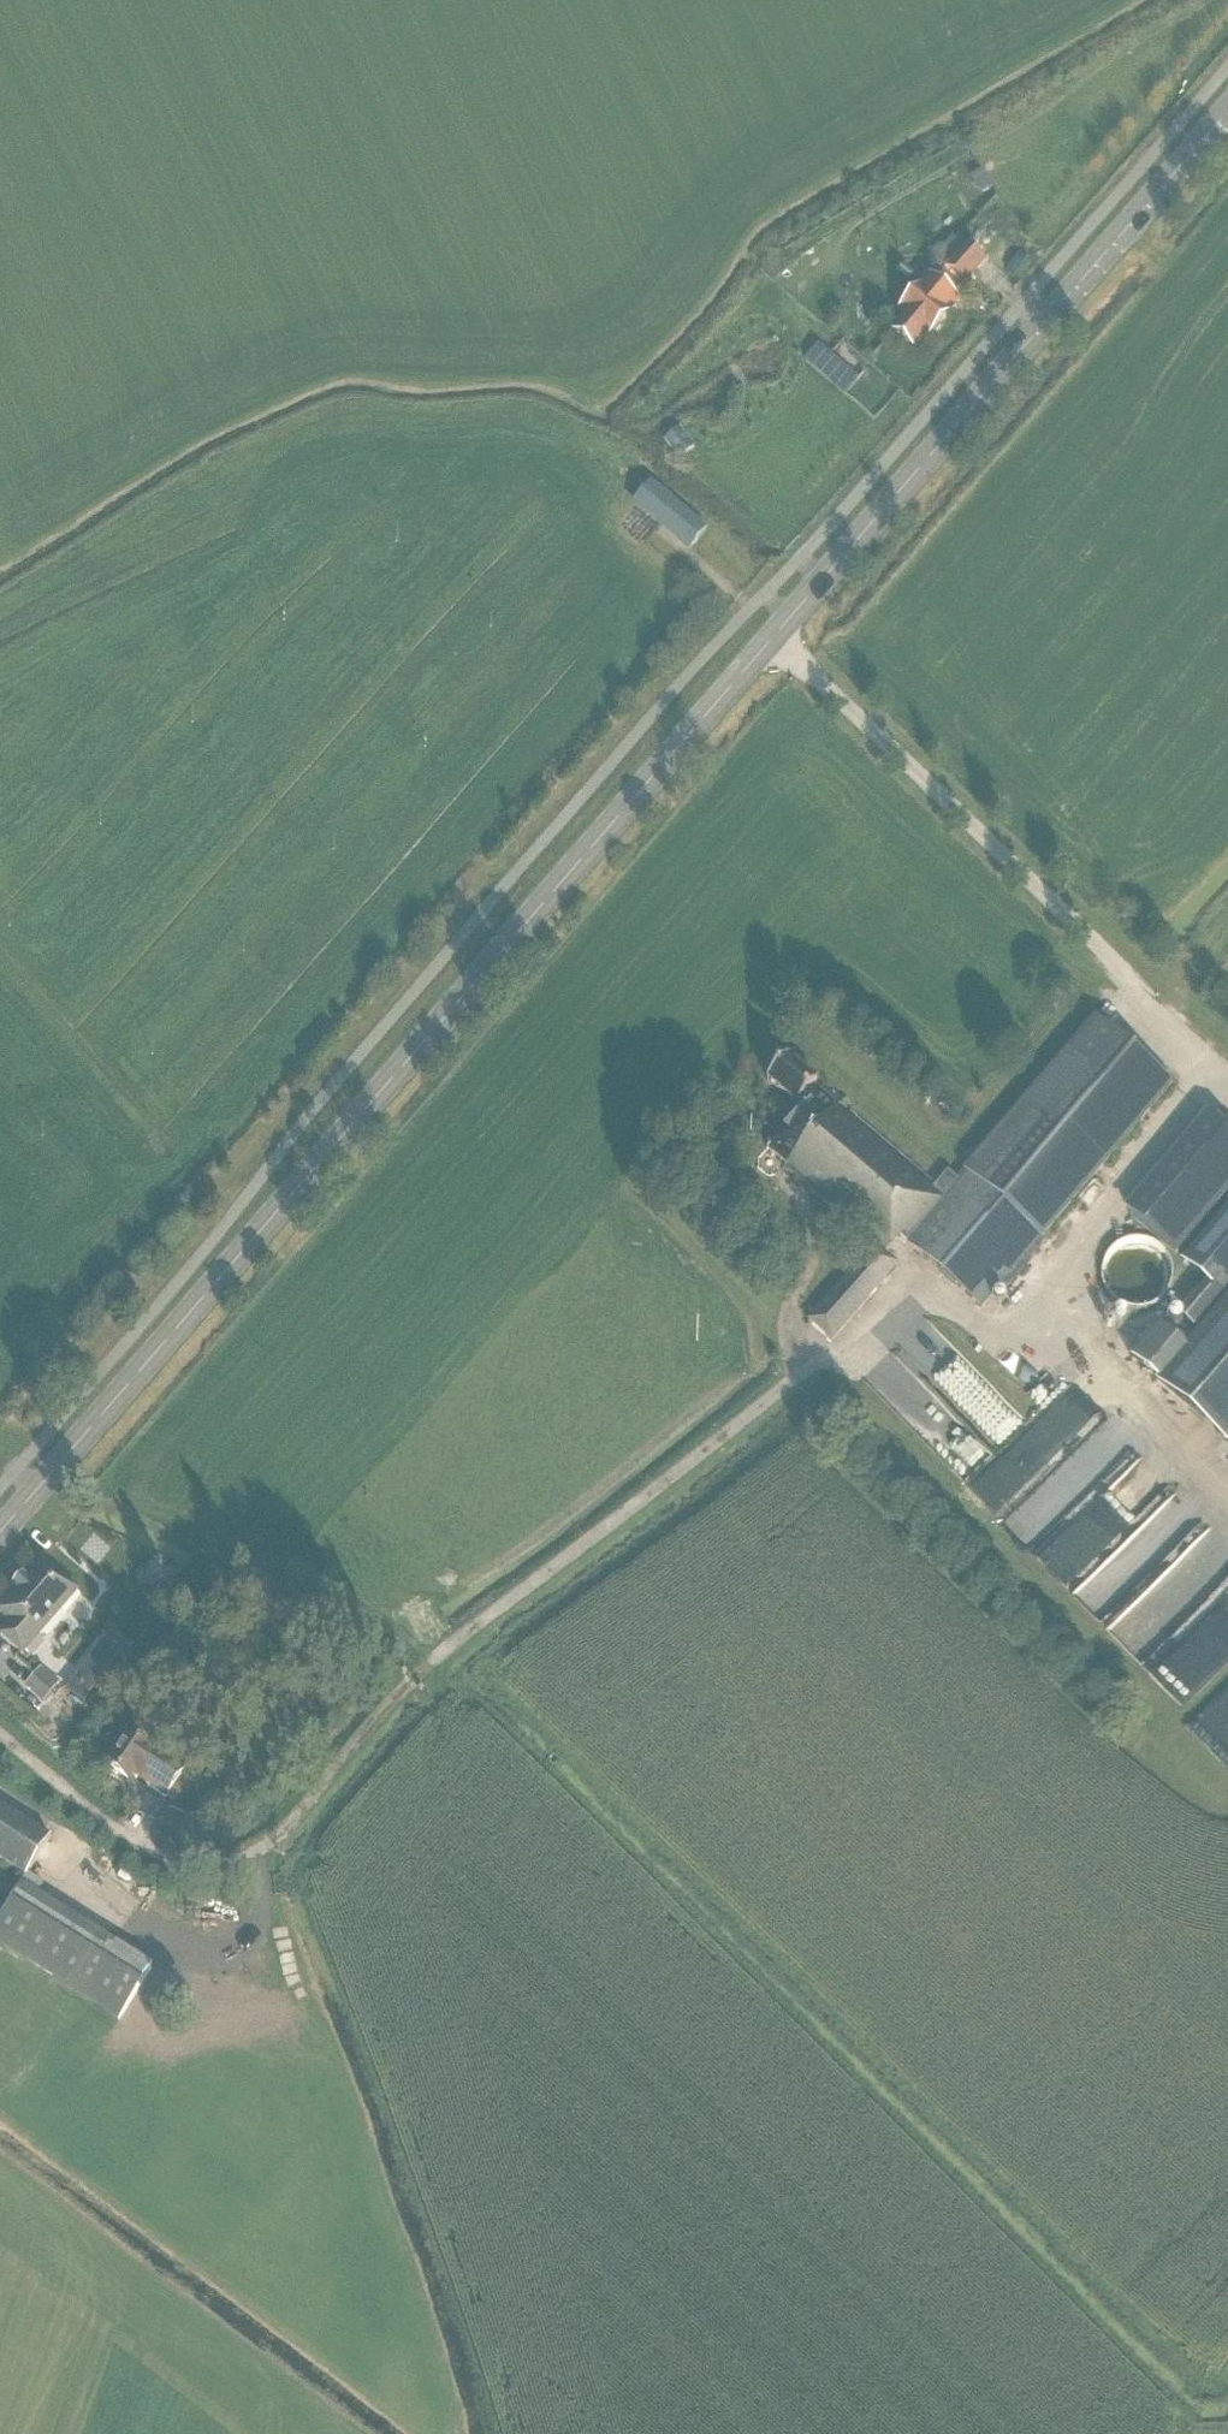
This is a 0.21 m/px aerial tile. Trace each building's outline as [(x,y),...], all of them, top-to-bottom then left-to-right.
[(985,263),(964,246),(944,270),(966,287),(985,263)] [(929,277),(898,312),(905,318),(893,333),(913,350),(926,336),(929,338),(950,313),(949,313),(959,302),(929,277)] [(847,386),(861,370),(846,357),(832,373),(847,386)] [(665,444),(678,458),(690,448),(679,434),(665,444)] [(691,548),(707,530),(651,483),(636,502),(691,548)] [(1023,1103),(956,1180),(947,1172),(935,1187),(839,1105),(837,1107),(814,1087),(817,1084),(787,1058),(767,1081),(802,1110),(767,1149),(786,1165),(785,1167),(875,1244),(809,1319),(832,1340),(899,1263),(886,1252),(900,1236),(981,1305),(1172,1084),(1095,1018),(1023,1103)] [(1175,1254),(1227,1191),(1227,1130),(1214,1119),(1207,1112),(1123,1209),(1175,1254)] [(1156,1382),(1224,1440),(1227,1435),(1227,1209),(1183,1262),(1207,1282),(1178,1316),(1197,1331),(1184,1347),(1165,1332),(1159,1327),(1131,1360),(1156,1381),(1156,1382)] [(1111,1298),(1114,1301),(1118,1304),(1121,1306),(1123,1307),(1128,1308),(1131,1309),(1134,1309),(1138,1309),(1140,1309),(1143,1309),(1145,1308),(1148,1307),(1151,1306),(1155,1304),(1158,1302),(1161,1299),(1163,1298),(1166,1294),(1168,1291),(1169,1287),(1170,1285),(1171,1283),(1171,1280),(1172,1277),(1172,1274),(1172,1272),(1172,1269),(1171,1266),(1169,1261),(1168,1257),(1167,1255),(1165,1253),(1163,1250),(1160,1247),(1157,1245),(1153,1243),(1149,1241),(1144,1239),(1141,1239),(1138,1239),(1133,1239),(1129,1239),(1125,1241),(1120,1243),(1117,1244),(1113,1247),(1110,1250),(1108,1253),(1107,1255),(1105,1257),(1104,1260),(1103,1264),(1102,1268),(1101,1270),(1101,1272),(1101,1277),(1102,1281),(1103,1285),(1104,1288),(1106,1291),(1108,1295),(1111,1298)] [(921,1334),(943,1337),(945,1322),(924,1319),(921,1334)] [(40,1559),(24,1578),(21,1576),(11,1589),(13,1591),(0,1606),(0,1614),(10,1622),(0,1633),(0,1635),(22,1654),(77,1591),(40,1559)] [(115,1636),(112,1634),(110,1633),(97,1650),(116,1664),(129,1647),(115,1636)] [(40,1668),(25,1686),(44,1702),(59,1685),(40,1668)] [(128,1781),(133,1774),(166,1797),(186,1768),(129,1729),(105,1765),(128,1781)] [(213,1833),(216,1825),(213,1819),(199,1813),(171,1802),(166,1817),(194,1828),(194,1826),(213,1833)] [(25,1878),(34,1864),(50,1839),(0,1806),(0,1861),(25,1878)] [(103,1937),(22,1884),(0,1918),(0,1947),(70,1991),(117,2021),(152,1968),(103,1937)]
